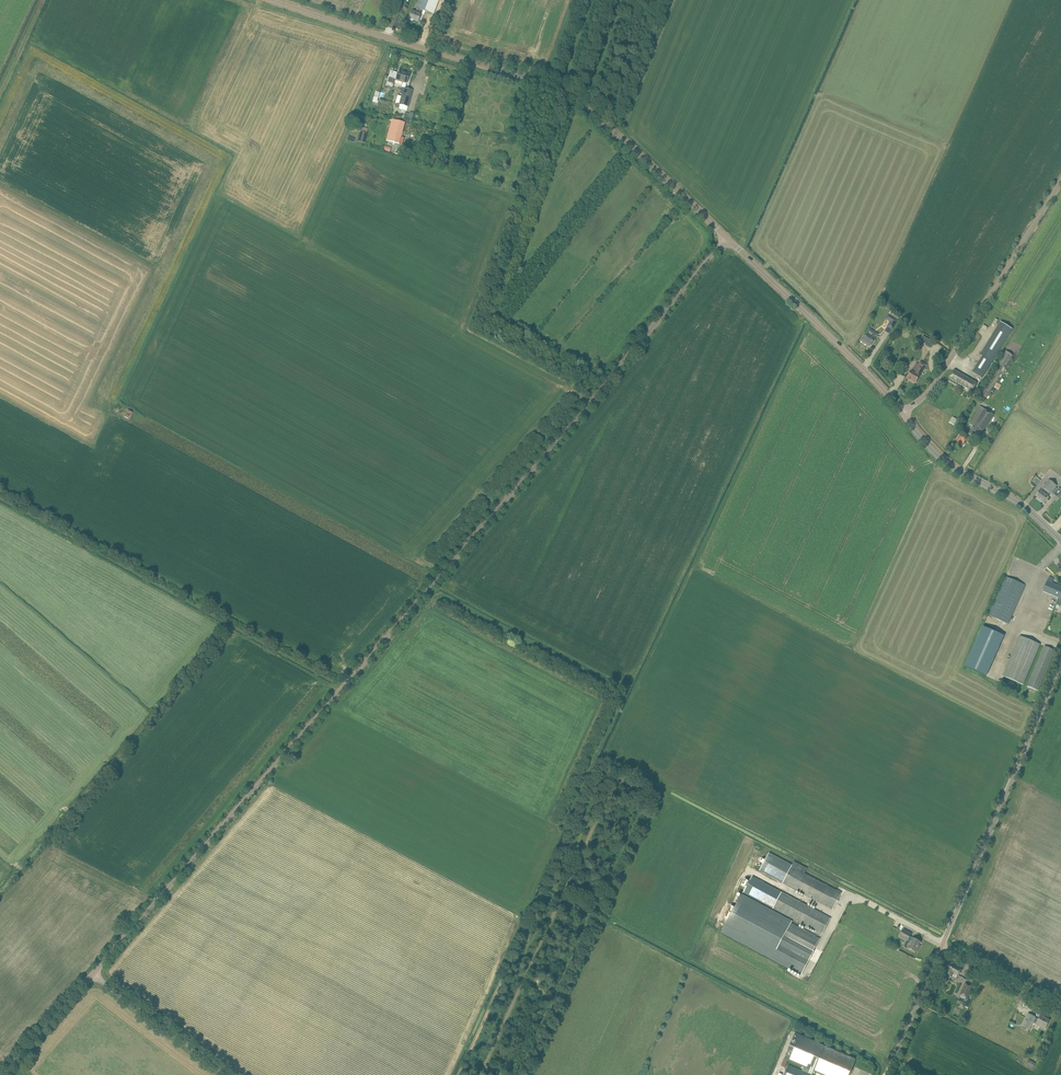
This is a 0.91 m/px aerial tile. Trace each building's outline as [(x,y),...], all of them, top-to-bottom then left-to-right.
[(417,8),(422,10),(433,14),(439,0),(420,0),(417,8)] [(422,10),(417,8),(415,13),(412,12),(409,19),(418,22),(421,15),(420,15),(422,10)] [(396,79),(402,81),(402,82),(407,83),(409,74),(404,73),(404,72),(399,71),(398,73),(390,70),(389,77),(396,79)] [(401,96),(397,95),(396,102),(397,103),(396,107),(399,108),(400,104),(408,107),(412,90),(404,88),(401,96)] [(395,143),(396,143),(399,144),(405,122),(392,119),(386,140),(394,142),(394,143),(395,143)] [(366,142),(368,131),(361,130),(359,141),(366,142)] [(898,320),(889,314),(886,319),(891,322),(885,331),(889,334),(898,320)] [(973,372),(982,377),(1012,329),(1000,322),(980,355),(983,356),(973,372)] [(871,345),(878,335),(869,329),(865,333),(867,335),(866,337),(864,335),(861,340),(861,341),(865,344),(867,344),(867,343),(871,345)] [(923,336),(920,341),(926,344),(929,339),(923,336)] [(939,348),(934,356),(941,360),(946,352),(939,348)] [(980,394),(986,398),(1006,368),(1005,367),(1013,355),(1006,351),(999,363),(999,364),(980,394)] [(912,371),(914,372),(914,373),(911,371),(907,378),(915,383),(926,365),(920,361),(919,364),(916,363),(912,371)] [(977,383),(954,370),(949,378),(972,392),(977,383)] [(958,401),(965,405),(969,400),(961,395),(958,401)] [(978,439),(993,414),(981,406),(970,424),(973,426),(969,434),(978,439)] [(128,410),(125,417),(131,420),(134,413),(128,410)] [(954,425),(957,419),(952,417),(949,423),(954,425)] [(955,441),(962,446),(966,439),(959,434),(955,441)] [(1031,482),(1037,486),(1042,480),(1036,476),(1031,482)] [(1049,479),(1036,496),(1043,502),(1048,496),(1046,495),(1049,492),(1051,494),(1052,492),(1057,497),(1060,492),(1060,489),(1059,487),(1058,489),(1056,487),(1057,485),(1049,479)] [(988,615),(1008,624),(1025,585),(1005,576),(988,615)] [(1060,599),(1060,587),(1052,583),(1054,579),(1049,577),(1043,591),(1060,599)] [(983,626),(965,666),(986,676),(1004,636),(983,626)] [(1040,644),(1020,636),(1003,676),(1023,685),(1040,644)] [(1055,650),(1044,646),(1027,686),(1038,691),(1055,650)] [(769,853),(759,871),(803,894),(832,909),(841,893),(805,873),(807,869),(794,862),(792,865),(769,853)] [(799,901),(782,892),(753,877),(745,892),(773,908),(806,926),(822,934),(831,918),(799,901)] [(743,895),(722,933),(801,974),(811,955),(782,939),(792,921),(743,895)] [(911,942),(908,948),(916,953),(919,948),(918,948),(921,942),(913,938),(910,936),(911,934),(903,929),(899,936),(908,940),(911,942)] [(944,972),(952,976),(954,973),(959,976),(962,969),(947,961),(943,967),(946,969),(944,972)] [(960,995),(967,998),(972,986),(965,982),(960,995)] [(1029,1021),(1031,1015),(1028,1014),(1023,1025),(1030,1029),(1033,1023),(1029,1021)] [(1035,1017),(1031,1015),(1029,1021),(1033,1023),(1033,1022),(1045,1028),(1049,1020),(1040,1016),(1038,1019),(1035,1018),(1035,1017)] [(856,1059),(796,1033),(785,1058),(825,1074),(849,1074),(856,1059)] [(1028,1059),(1026,1064),(1033,1068),(1036,1062),(1028,1059)] [(789,1065),(784,1074),(811,1074),(789,1065)]
